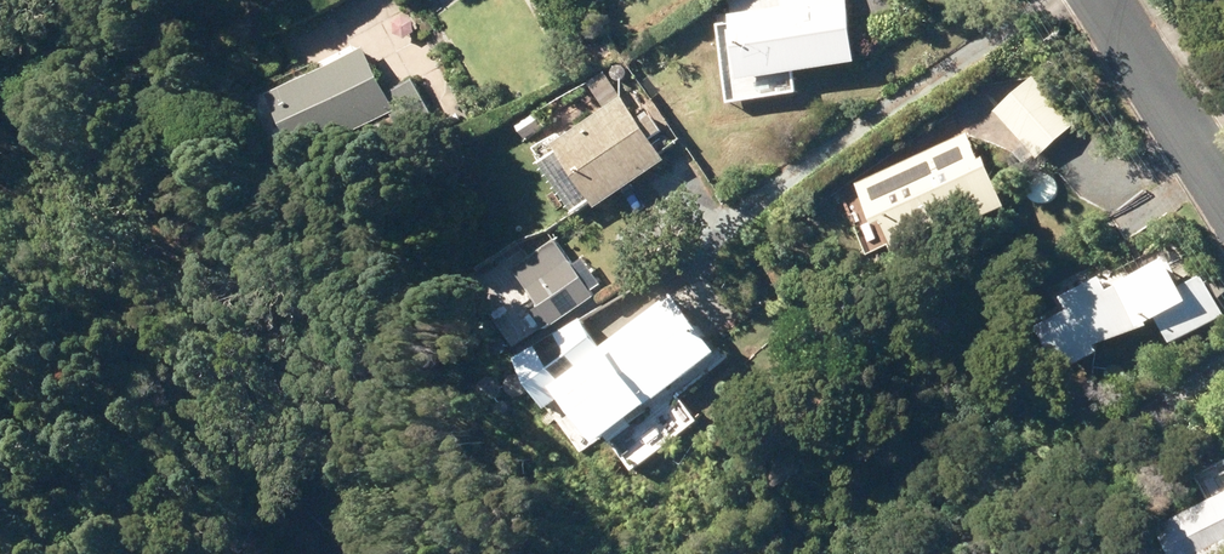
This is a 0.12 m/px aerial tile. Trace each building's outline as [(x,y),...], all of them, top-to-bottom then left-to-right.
[(792,6),(744,14),(754,80),(876,61),(870,27),(861,0),(791,0),(792,6)] [(370,47),(287,94),(323,156),(401,112),(412,132),(440,116),(420,80),(397,93),(370,47)] [(1036,75),(1001,111),(1048,159),(1084,123),(1036,75)] [(633,96),(566,145),(610,207),(678,159),(662,137),(672,130),(661,114),(651,121),(633,96)] [(975,132),(864,183),(900,260),(1020,205),(1002,166),(993,170),(975,132)] [(551,306),(542,312),(557,331),(604,295),(597,285),(606,279),(591,259),(582,266),(561,239),(523,269),(551,306)] [(1115,346),(1160,324),(1162,328),(1175,322),(1184,341),(1223,321),(1223,297),(1213,275),(1197,283),(1185,259),(1139,282),(1138,280),(1122,288),(1117,277),(1051,310),(1082,372),(1119,354),(1115,346)] [(588,319),(529,365),(564,409),(555,416),(581,450),(605,432),(614,444),(666,403),(664,401),(729,350),(684,291),(611,348),(588,319)] [(1170,522),(1185,553),(1222,553),(1223,553),(1223,497),(1170,522)]
